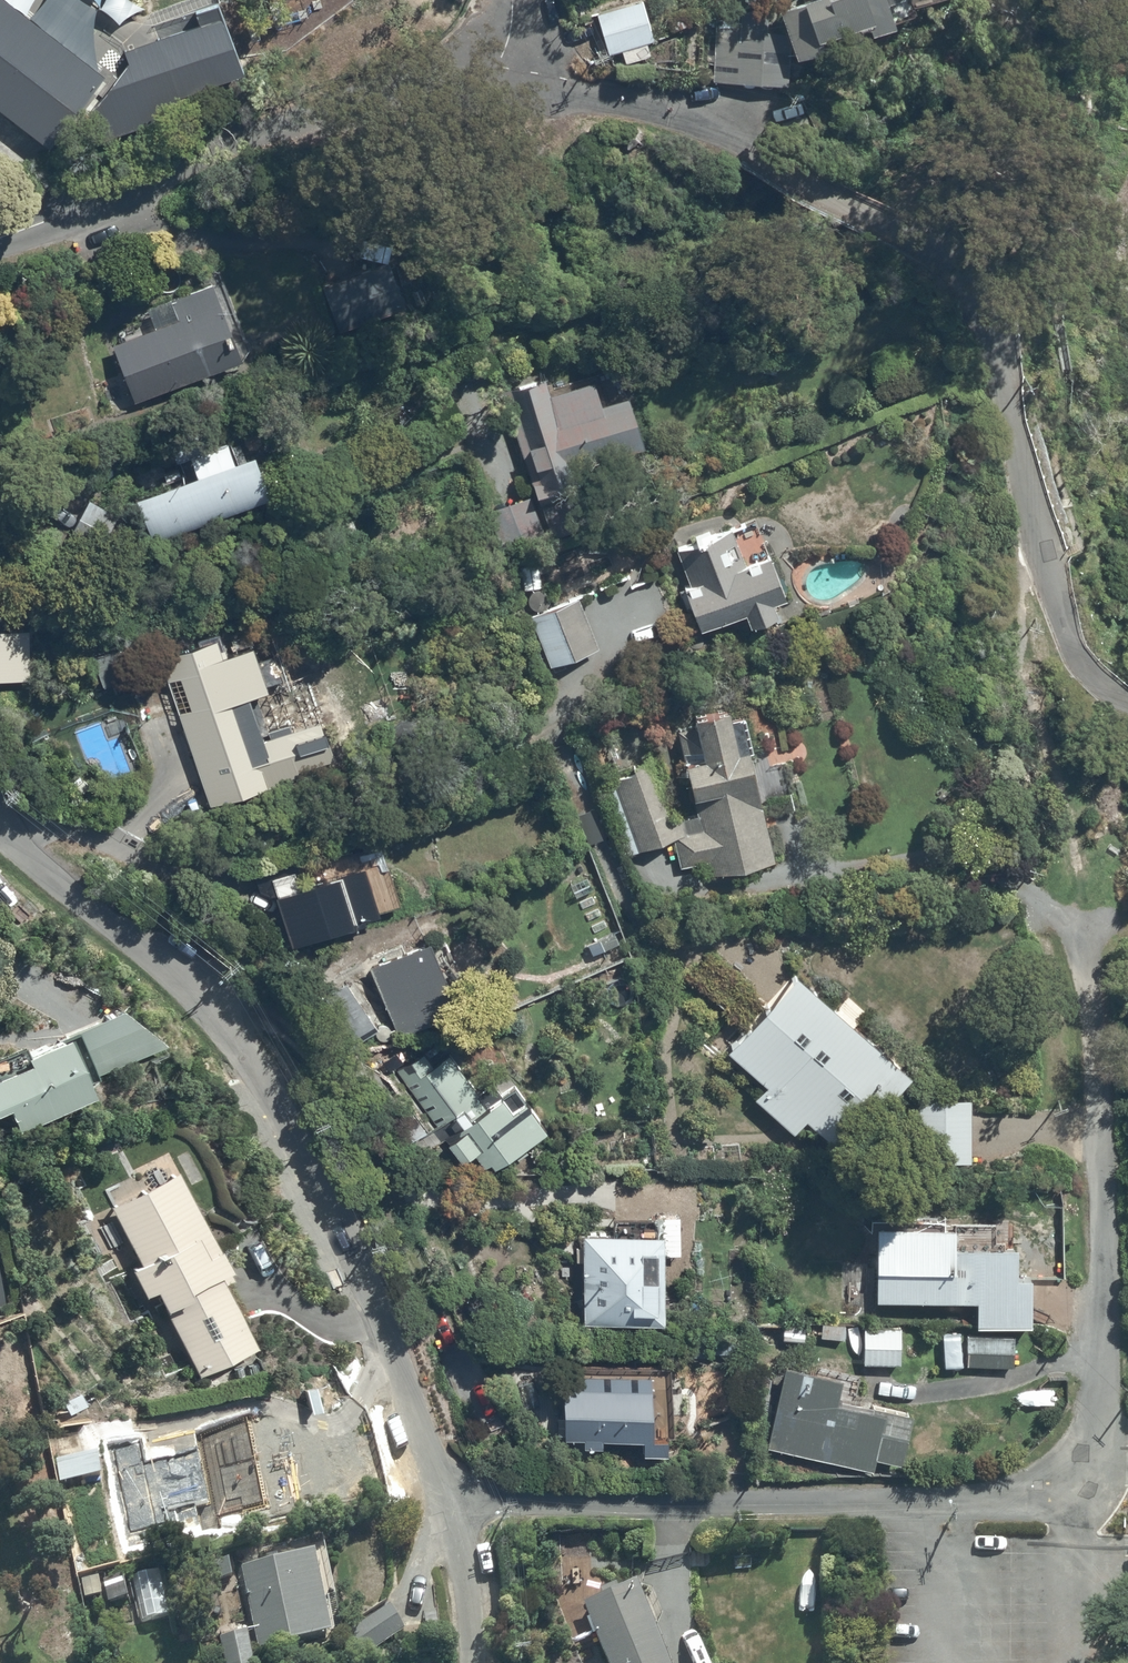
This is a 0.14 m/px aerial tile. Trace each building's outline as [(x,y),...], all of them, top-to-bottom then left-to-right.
[(47,142),(101,71),(9,0),(0,0),(0,106),(47,142)] [(784,16),(801,68),(826,59),(822,48),(872,33),(876,44),(897,37),(888,9),(907,3),(906,0),(825,0),(825,2),(784,16)] [(657,45),(644,4),(598,19),(611,58),(622,55),(627,67),(655,58),(651,47),(657,45)] [(97,101),(109,133),(183,105),(177,89),(241,65),(220,9),(124,46),(129,61),(97,101)] [(770,18),(741,18),(717,18),(716,87),(787,88),(787,37),(770,37),(770,18)] [(387,260),(323,284),(342,337),(407,313),(387,260)] [(156,331),(113,346),(136,405),(241,366),(214,289),(149,312),(156,331)] [(552,402),(547,385),(506,398),(525,457),(532,454),(539,476),(533,479),(540,502),(579,489),(573,471),(644,448),(629,403),(603,411),(596,387),(552,402)] [(166,494),(139,504),(155,547),(271,504),(255,463),(238,469),(231,450),(194,464),(201,481),(187,486),(182,471),(160,478),(166,494)] [(546,537),(530,497),(492,512),(508,552),(546,537)] [(123,521),(91,503),(69,540),(102,558),(123,521)] [(683,589),(699,638),(745,618),(751,632),(777,623),(772,610),(787,604),(770,559),(747,568),(734,532),(679,552),(691,586),(683,589)] [(601,651),(578,601),(530,623),(552,673),(601,651)] [(223,663),(217,646),(160,666),(177,713),(134,728),(149,771),(190,757),(210,813),(301,781),(298,773),(334,761),(322,727),(285,740),(267,688),(287,681),(275,645),(223,663)] [(648,762),(598,785),(626,861),(673,844),(681,869),(710,863),(714,880),(774,867),(754,784),(761,782),(755,760),(752,760),(743,722),(731,725),(728,714),(693,723),(695,731),(677,736),(695,810),(668,818),(648,762)] [(262,894),(278,900),(294,954),(384,927),(363,856),(355,859),(352,851),(337,856),(338,859),(322,864),(329,885),(305,892),(297,866),(257,878),(262,894)] [(433,945),(372,972),(401,1039),(463,1012),(433,945)] [(910,1082),(793,980),(726,1057),(765,1091),(754,1104),(794,1139),(804,1127),(842,1160),(910,1082)] [(0,1061),(0,1121),(6,1119),(15,1138),(90,1104),(84,1091),(100,1084),(98,1078),(155,1054),(136,1010),(76,1036),(78,1040),(19,1065),(15,1055),(0,1061)] [(439,1081),(414,1099),(463,1168),(476,1159),(486,1173),(491,1170),(496,1176),(551,1137),(515,1087),(479,1113),(464,1092),(453,1101),(439,1081)] [(970,1167),(970,1103),(918,1104),(918,1167),(970,1167)] [(233,1286),(175,1179),(110,1215),(140,1270),(129,1276),(145,1304),(155,1299),(201,1382),(256,1352),(223,1292),(233,1286)] [(937,1214),(913,1214),(913,1225),(872,1225),(872,1258),(867,1258),(867,1275),(877,1275),(877,1306),(904,1306),(904,1310),(922,1310),(922,1307),(977,1307),(977,1332),(1031,1332),(1031,1285),(1016,1285),(1016,1280),(1033,1280),(1033,1274),(1019,1247),(961,1247),(961,1226),(937,1226),(937,1214)] [(613,1240),(582,1240),(582,1251),(576,1251),(576,1266),(582,1266),(583,1327),(660,1326),(659,1257),(678,1256),(678,1222),(613,1222),(613,1240)] [(901,1332),(864,1331),(864,1367),(901,1367),(901,1332)] [(1013,1338),(967,1338),(967,1369),(1013,1369),(1013,1338)] [(672,1364),(564,1367),(566,1443),(587,1442),(587,1453),(602,1452),(602,1443),(654,1442),(654,1438),(674,1438),(672,1364)] [(841,1383),(785,1371),(767,1451),(873,1474),(875,1464),(902,1470),(914,1415),(875,1406),(873,1413),(836,1405),(841,1383)] [(224,1455),(212,1454),(217,1475),(208,1475),(216,1511),(213,1512),(217,1528),(221,1527),(223,1536),(249,1530),(246,1520),(293,1509),(284,1469),(294,1467),(288,1441),(257,1448),(253,1432),(220,1439),(224,1455)] [(244,1576),(258,1657),(263,1657),(264,1662),(274,1662),(273,1654),(330,1645),(316,1564),(244,1576)] [(159,1570),(130,1576),(141,1626),(170,1620),(159,1570)] [(584,1611),(603,1662),(668,1662),(656,1632),(662,1624),(653,1598),(639,1591),(637,1583),(600,1593),(603,1605),(584,1611)] [(403,1633),(390,1607),(337,1634),(350,1660),(403,1633)] [(248,1641),(221,1648),(224,1662),(253,1662),(248,1641)]
